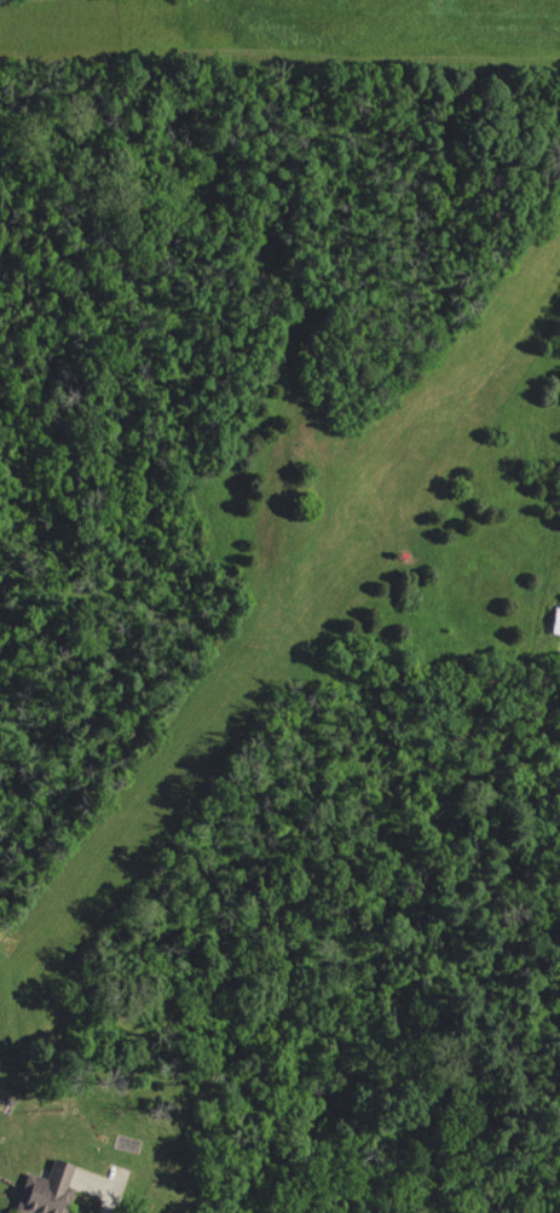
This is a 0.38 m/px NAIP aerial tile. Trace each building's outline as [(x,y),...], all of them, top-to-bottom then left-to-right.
[(559,635),(559,608),(551,606),(547,633),(559,635)] [(72,1166),(50,1160),(45,1179),(23,1174),(13,1212),(60,1212),(72,1166)]
